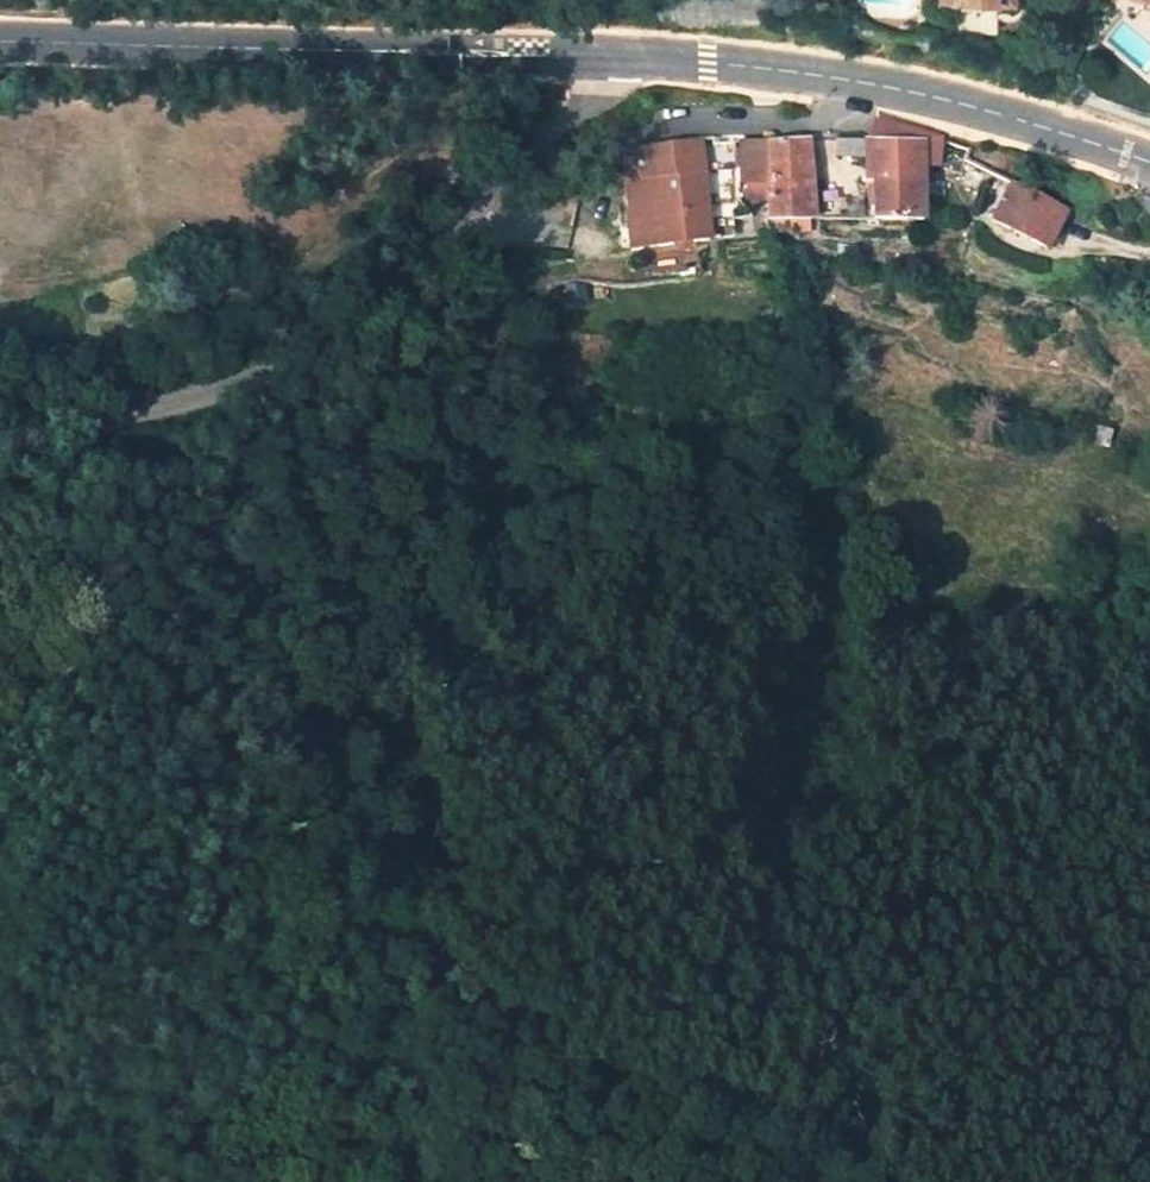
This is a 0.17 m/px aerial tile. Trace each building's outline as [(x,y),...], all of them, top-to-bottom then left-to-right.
[(920,165),(939,167),(942,139),(877,119),(875,141),(921,143),(920,165)] [(630,249),(706,240),(697,140),(625,150),(631,211),(632,221),(627,222),(630,249)] [(768,219),(810,218),(805,140),(768,141),(768,185),(768,219)] [(836,140),(835,156),(866,156),(866,141),(836,140)] [(743,141),(743,181),(768,185),(768,141),(743,141)] [(920,165),(921,143),(875,141),(866,141),(866,156),(866,187),(872,187),(872,219),(921,219),(920,165)] [(1010,182),(992,221),(1045,247),(1064,210),(1010,182)] [(618,212),(620,223),(627,222),(632,221),(631,211),(618,212)] [(771,232),(811,231),(810,218),(768,219),(771,232)]
